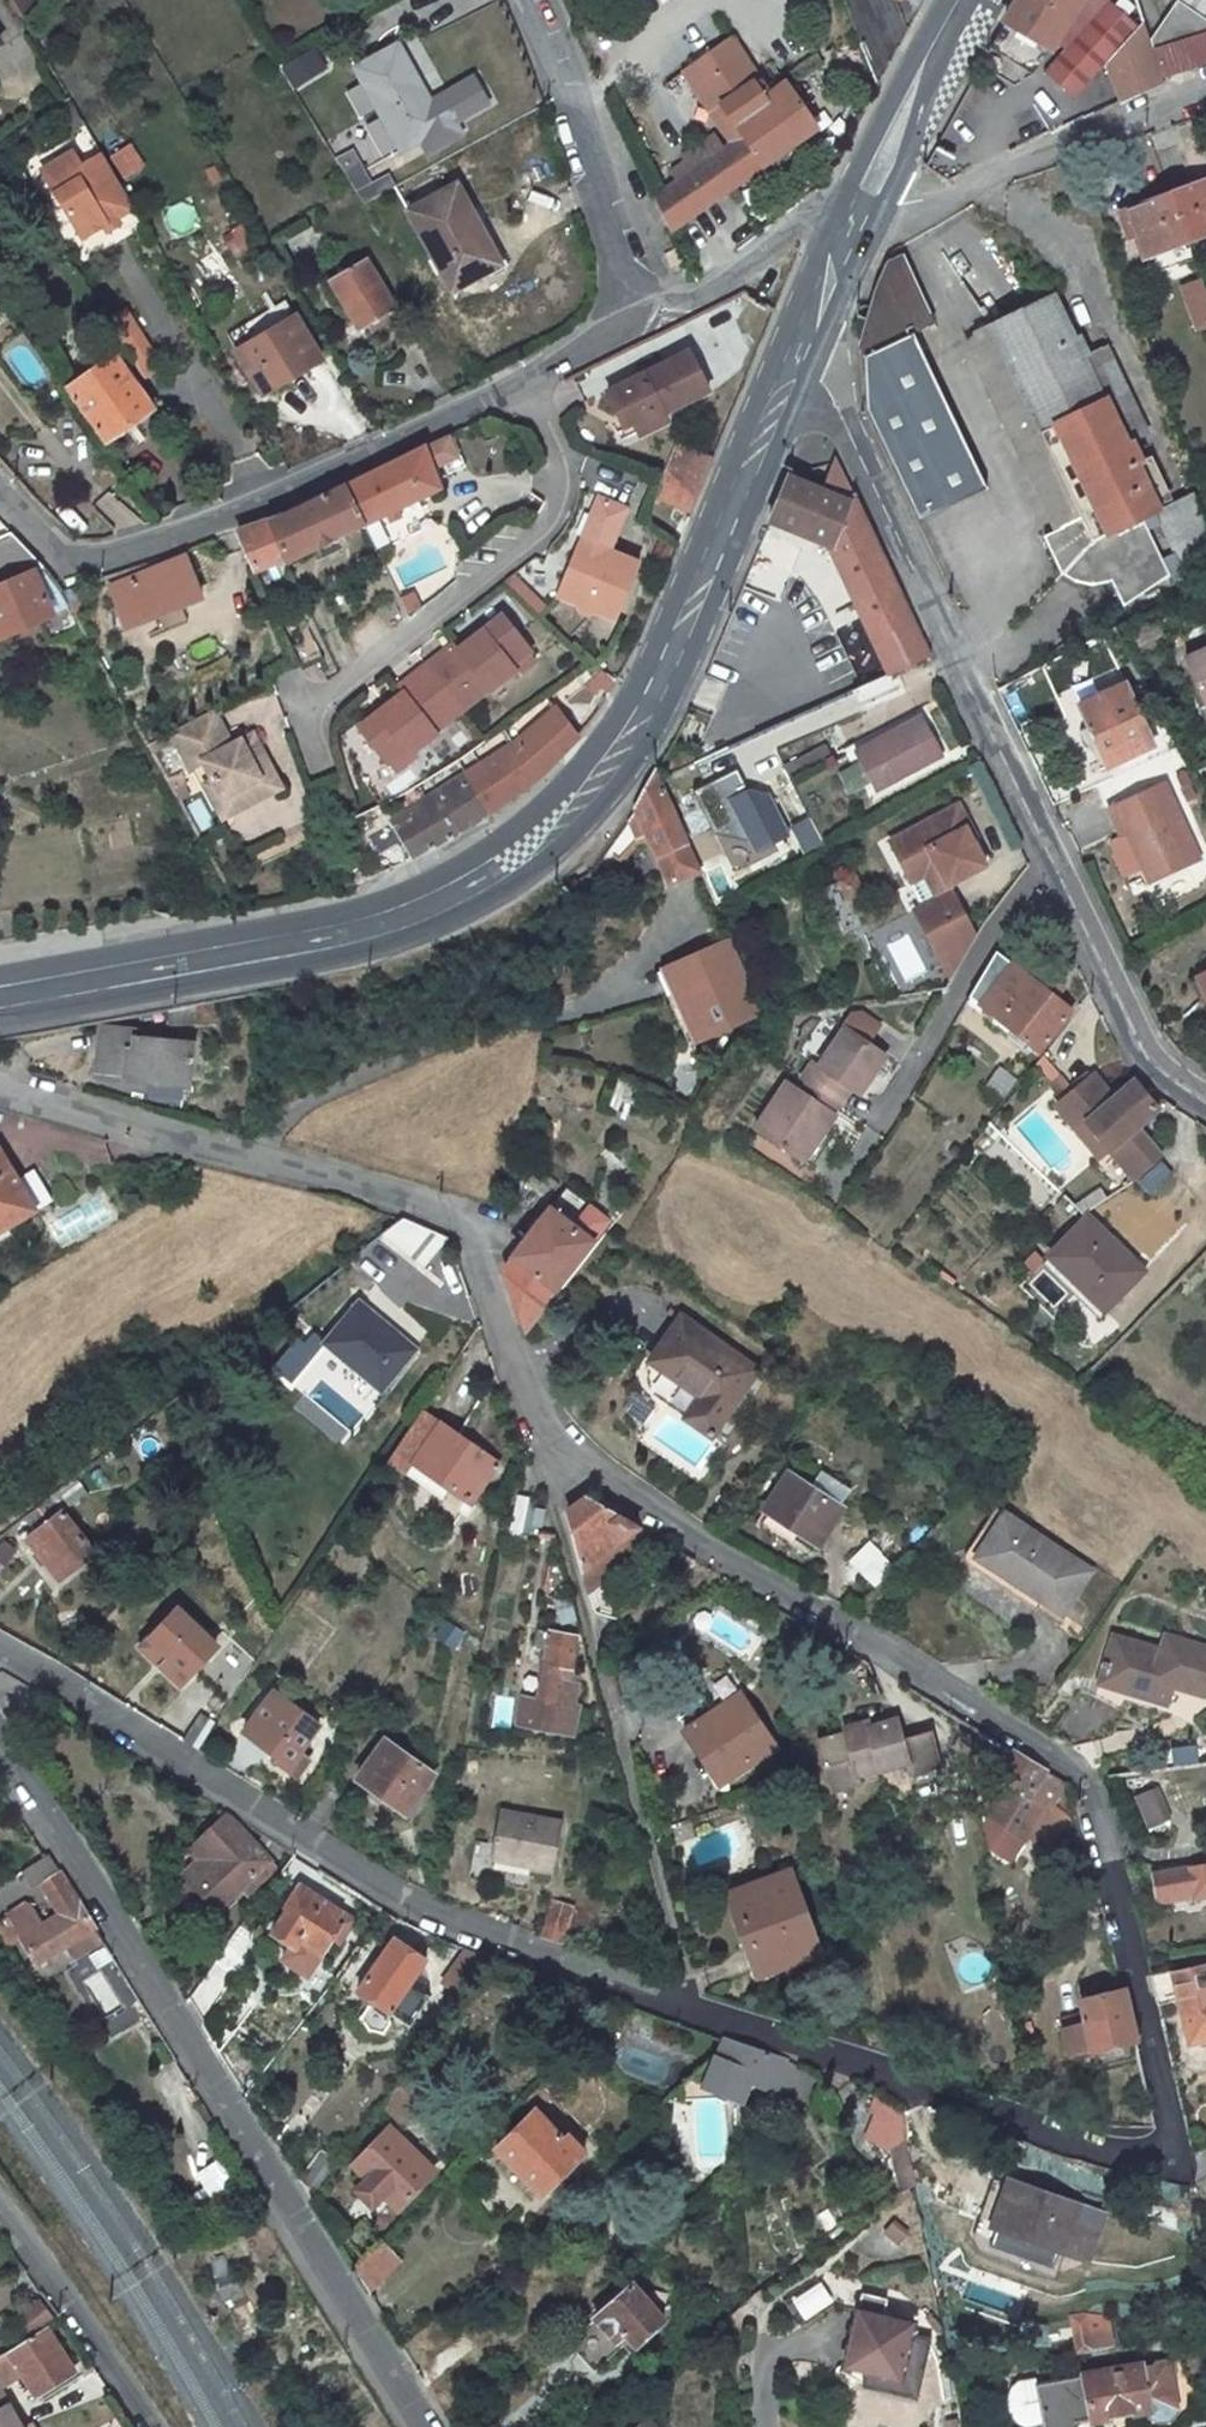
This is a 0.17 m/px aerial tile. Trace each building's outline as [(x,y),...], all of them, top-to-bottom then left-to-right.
[(19,14),(40,0),(9,0),(19,14)] [(1011,11),(989,48),(1033,73),(1059,47),(1088,0),(1017,0),(1011,11)] [(1178,4),(1205,22),(1205,0),(1181,0),(1178,4)] [(1045,73),(1075,100),(1141,29),(1111,1),(1045,73)] [(1160,83),(1205,67),(1205,22),(1178,4),(1147,43),(1149,48),(1160,83)] [(731,189),(816,128),(784,82),(769,92),(731,38),(684,70),(689,78),(697,72),(726,115),(717,122),(731,141),(652,196),(670,231),(731,189)] [(398,44),(354,68),(399,151),(452,123),(438,96),(428,101),(398,44)] [(1149,48),(1107,68),(1120,102),(1160,83),(1149,48)] [(697,72),(689,78),(717,122),(726,115),(697,72)] [(78,159),(95,148),(84,131),(67,142),(78,159)] [(121,174),(141,167),(133,146),(114,154),(121,174)] [(115,221),(134,211),(101,156),(80,169),(70,150),(39,169),(82,241),(102,229),(115,221)] [(1167,194),(1185,242),(1205,234),(1205,180),(1167,194)] [(456,184),(407,211),(451,291),(496,267),(481,239),(484,236),(456,184)] [(1167,194),(1125,210),(1142,258),(1185,242),(1167,194)] [(118,226),(115,221),(102,229),(105,234),(118,226)] [(313,223),(291,237),(304,257),(326,243),(313,223)] [(244,229),(224,242),(233,256),(253,244),(244,229)] [(925,313),(899,259),(889,258),(860,343),(906,322),(925,313)] [(331,283),(357,327),(363,325),(370,336),(400,318),(393,307),(366,261),(331,283)] [(1188,332),(1205,328),(1205,300),(1201,279),(1177,284),(1188,332)] [(1050,291),(985,322),(1080,518),(1067,525),(1040,538),(1059,575),(1062,572),(1092,539),(1139,515),(1155,507),(1133,462),(1138,458),(1131,442),(1149,433),(1105,342),(1086,349),(1078,334),(1073,336),(1050,291)] [(260,394),(319,358),(295,316),(294,318),(284,301),(227,336),(236,350),(234,351),(260,394)] [(173,385),(127,314),(110,325),(155,396),(173,385)] [(906,322),(860,343),(860,353),(910,330),(906,322)] [(1080,518),(985,322),(971,329),(1067,525),(1080,518)] [(910,330),(860,353),(862,405),(915,515),(983,483),(910,330)] [(691,351),(606,392),(623,429),(636,423),(633,418),(660,405),(662,409),(665,415),(711,393),(691,351)] [(150,409),(115,357),(69,388),(105,440),(150,409)] [(641,434),(667,420),(665,415),(662,409),(660,405),(633,418),(636,423),(641,434)] [(396,510),(439,490),(430,467),(440,463),(447,475),(466,466),(450,434),(423,447),(341,488),(361,527),(362,527),(385,515),(396,510)] [(655,499),(688,512),(710,460),(678,446),(655,499)] [(856,506),(836,464),(787,478),(768,521),(830,547),(846,591),(871,637),(884,660),(892,655),(922,640),(856,506)] [(284,560),(286,562),(361,527),(341,488),(283,516),(268,522),(285,560),(284,560)] [(588,537),(606,496),(597,492),(579,533),(588,537)] [(613,617),(638,559),(608,545),(626,504),(606,496),(588,537),(579,533),(553,591),(572,599),(575,607),(587,613),(593,609),(613,617)] [(1155,507),(1177,567),(1181,576),(1205,566),(1205,552),(1185,496),(1155,507)] [(1155,507),(1139,515),(1161,573),(1177,567),(1155,507)] [(390,525),(401,519),(396,510),(385,515),(390,525)] [(1092,539),(1062,572),(1063,572),(1065,574),(1071,576),(1076,578),(1085,577),(1088,577),(1090,576),(1092,575),(1099,570),(1112,595),(1161,573),(1139,515),(1092,539)] [(249,556),(255,571),(284,560),(285,560),(268,522),(238,532),(249,556)] [(0,539),(0,634),(1,636),(69,611),(42,568),(12,534),(0,539)] [(178,556),(107,591),(125,628),(196,593),(178,556)] [(511,575),(501,585),(531,613),(541,603),(511,575)] [(452,640),(424,663),(459,708),(512,664),(509,660),(526,647),(499,612),(457,646),(452,640)] [(284,637),(294,659),(302,671),(324,662),(309,625),(284,637)] [(1205,673),(1205,646),(1196,650),(1197,651),(1205,673)] [(526,647),(509,660),(512,664),(516,669),(533,656),(526,647)] [(848,678),(861,703),(904,680),(892,655),(884,660),(848,678)] [(424,663),(397,684),(401,690),(360,723),(387,757),(404,744),(408,748),(459,708),(424,663)] [(597,670),(579,684),(595,695),(601,689),(607,692),(613,682),(597,670)] [(1123,684),(1079,706),(1107,767),(1152,746),(1123,684)] [(170,730),(198,783),(203,780),(221,817),(280,788),(253,732),(230,742),(214,708),(170,730)] [(918,709),(850,744),(870,783),(938,748),(918,709)] [(565,751),(574,738),(556,711),(540,727),(520,743),(517,740),(492,756),(468,771),(491,811),(523,789),(565,751)] [(404,744),(387,757),(394,768),(412,753),(408,748),(404,744)] [(825,746),(779,761),(786,783),(832,767),(825,746)] [(733,769),(689,786),(719,862),(783,837),(763,786),(743,793),(733,769)] [(1149,770),(1109,781),(1113,795),(1153,783),(1149,770)] [(446,841),(491,811),(468,771),(434,790),(435,793),(418,803),(421,808),(392,825),(409,859),(446,841)] [(604,848),(616,857),(635,838),(645,834),(670,884),(697,871),(652,772),(631,810),(604,848)] [(1162,783),(1106,810),(1114,828),(1121,825),(1125,834),(1149,883),(1199,859),(1162,783)] [(949,797),(881,828),(902,872),(930,858),(939,877),(979,858),(949,797)] [(389,821),(392,825),(421,808),(418,803),(389,821)] [(1121,825),(1114,828),(1119,837),(1125,834),(1121,825)] [(914,897),(943,883),(939,877),(930,858),(902,872),(914,897)] [(819,883),(838,922),(853,915),(833,876),(819,883)] [(905,902),(943,981),(945,981),(971,938),(945,883),(905,902)] [(841,929),(857,921),(853,915),(838,922),(841,929)] [(763,1002),(732,937),(668,965),(678,984),(681,982),(704,1030),(763,1002)] [(968,996),(1039,1052),(1072,1010),(1056,998),(1063,989),(1053,981),(1045,990),(995,949),(968,996)] [(662,967),(694,1035),(704,1030),(681,982),(678,984),(668,965),(662,967)] [(828,1048),(814,1067),(809,1063),(797,1078),(802,1082),(837,1107),(848,1090),(853,1095),(881,1055),(841,1028),(828,1048)] [(186,1083),(191,1043),(134,1036),(134,1029),(99,1029),(98,1076),(127,1079),(127,1077),(186,1083)] [(823,1044),(809,1063),(814,1067),(828,1048),(823,1044)] [(1055,1104),(1076,1129),(1087,1121),(1112,1100),(1091,1075),(1055,1104)] [(837,1107),(802,1082),(796,1090),(831,1115),(837,1107)] [(1159,1110),(1135,1082),(1112,1100),(1087,1121),(1136,1181),(1162,1156),(1137,1128),(1159,1110)] [(757,1123),(801,1154),(816,1132),(821,1135),(834,1117),(831,1115),(796,1090),(785,1083),(757,1123)] [(812,1162),(827,1140),(821,1135),(816,1132),(801,1154),(812,1162)] [(50,1201),(32,1171),(15,1180),(0,1155),(0,1231),(50,1201)] [(599,1232),(608,1220),(565,1187),(556,1198),(599,1232)] [(556,1198),(501,1269),(524,1328),(599,1232),(556,1198)] [(1086,1216),(1050,1254),(1104,1307),(1141,1269),(1086,1216)] [(384,1234),(409,1266),(446,1237),(445,1236),(443,1236),(402,1220),(384,1234)] [(1024,1285),(1049,1311),(1068,1294),(1043,1267),(1024,1285)] [(326,1343),(380,1389),(413,1350),(360,1304),(326,1343)] [(759,1369),(682,1318),(653,1361),(651,1368),(651,1380),(654,1395),(716,1436),(759,1369)] [(412,1463),(467,1503),(495,1465),(439,1425),(412,1463)] [(785,1473),(762,1508),(815,1546),(839,1511),(785,1473)] [(822,1475),(815,1487),(839,1501),(846,1489),(822,1475)] [(534,1533),(539,1498),(518,1494),(512,1529),(534,1533)] [(28,1540),(61,1582),(95,1555),(51,1497),(25,1517),(38,1532),(28,1540)] [(593,1612),(612,1621),(693,1559),(647,1533),(585,1498),(565,1512),(584,1581),(593,1612)] [(1091,1569),(1004,1511),(974,1555),(1061,1613),(1091,1569)] [(867,1543),(846,1564),(859,1576),(879,1555),(867,1543)] [(158,1664),(180,1684),(215,1648),(178,1612),(151,1640),(166,1655),(158,1664)] [(543,1653),(532,1707),(524,1706),(518,1733),(556,1741),(558,1725),(559,1724),(572,1726),(576,1700),(564,1698),(564,1696),(576,1642),(535,1631),(531,1650),(543,1653)] [(1101,1690),(1168,1705),(1173,1687),(1203,1695),(1205,1683),(1205,1648),(1165,1637),(1162,1651),(1113,1638),(1101,1690)] [(0,1673),(0,1709),(2,1711),(25,1689),(0,1673)] [(243,1731),(288,1765),(317,1726),(271,1692),(243,1731)] [(739,1701),(688,1735),(722,1785),(773,1751),(739,1701)] [(843,1733),(815,1739),(825,1787),(853,1782),(852,1774),(905,1764),(907,1776),(938,1771),(930,1735),(901,1742),(894,1721),(866,1727),(864,1718),(841,1723),(843,1733)] [(191,1760),(207,1737),(193,1727),(177,1750),(191,1760)] [(382,1739),(355,1778),(403,1813),(431,1774),(382,1739)] [(1012,1750),(996,1776),(1027,1795),(1043,1770),(1012,1750)] [(1152,1788),(1129,1797),(1142,1829),(1165,1821),(1152,1788)] [(562,1822),(501,1809),(491,1857),(552,1870),(562,1822)] [(271,1859),(230,1814),(198,1843),(213,1860),(202,1870),(181,1888),(185,1903),(195,1914),(208,1918),(271,1859)] [(213,1860),(198,1843),(187,1852),(202,1870),(213,1860)] [(7,1919),(20,1941),(35,1965),(93,1930),(47,1857),(21,1873),(31,1890),(38,1886),(58,1918),(43,1927),(35,1914),(19,1911),(7,1919)] [(1157,1896),(1189,1890),(1190,1894),(1205,1891),(1205,1860),(1151,1870),(1157,1896)] [(288,1907),(270,1932),(289,1944),(291,1946),(295,1940),(317,1954),(330,1935),(336,1926),(358,1895),(323,1873),(309,1893),(299,1885),(284,1905),(288,1907)] [(790,1877),(735,1896),(759,1967),(814,1949),(790,1877)] [(569,1904),(547,1899),(540,1932),(562,1938),(569,1904)] [(4,1951),(20,1941),(7,1919),(0,1923),(0,1944),(4,1951)] [(337,1940),(343,1931),(336,1926),(330,1935),(337,1940)] [(93,1930),(64,1948),(72,1962),(102,1944),(93,1930)] [(392,1937),(356,1989),(371,1999),(395,2016),(407,2025),(426,1998),(407,1984),(423,1959),(392,1937)] [(285,1951),(309,1966),(317,1954),(295,1940),(291,1946),(289,1944),(285,1951)] [(463,1947),(440,1980),(460,1994),(487,1956),(463,1947)] [(1175,1998),(1184,2040),(1205,2035),(1205,1960),(1147,1974),(1154,2002),(1175,1998)] [(1121,1989),(1077,1997),(1089,2047),(1132,2038),(1121,1989)] [(371,1999),(358,2017),(365,2029),(383,2033),(395,2016),(371,1999)] [(717,2054),(703,2084),(732,2100),(747,2071),(773,2082),(769,2090),(794,2104),(810,2074),(781,2057),(725,2038),(718,2048),(717,2054)] [(531,2109),(534,2112),(550,2097),(557,2105),(567,2095),(548,2075),(522,2100),(531,2109)] [(899,2149),(906,2108),(865,2101),(858,2142),(899,2149)] [(531,2109),(492,2148),(538,2195),(582,2153),(566,2136),(561,2141),(534,2112),(531,2109)] [(397,2207),(433,2171),(389,2126),(353,2164),(368,2179),(360,2187),(375,2204),(384,2195),(397,2207)] [(215,2157),(191,2174),(207,2198),(231,2182),(215,2157)] [(1019,2224),(1054,2237),(1058,2237),(1087,2247),(1093,2227),(1061,2216),(1067,2200),(1009,2180),(1003,2195),(996,2192),(989,2214),(1019,2224)] [(891,2223),(884,2230),(895,2241),(902,2232),(891,2223)] [(1054,2237),(1019,2224),(1021,2243),(1047,2252),(1058,2237),(1054,2237)] [(350,2266),(366,2291),(398,2260),(378,2238),(350,2266)] [(915,2397),(930,2336),(909,2330),(912,2320),(881,2312),(885,2298),(861,2291),(863,2285),(826,2277),(799,2295),(810,2315),(830,2300),(857,2307),(843,2365),(864,2371),(861,2384),(915,2397)] [(218,2288),(227,2307),(244,2299),(235,2280),(218,2288)] [(595,2320),(568,2344),(593,2373),(621,2350),(614,2342),(625,2333),(634,2345),(663,2319),(631,2283),(592,2317),(595,2320)] [(1075,2348),(1107,2343),(1103,2313),(1095,2310),(1070,2314),(1075,2346),(1075,2348)] [(0,2356),(0,2389),(21,2376),(35,2397),(72,2372),(44,2329),(0,2356)] [(1050,2379),(1058,2426),(1086,2426),(1088,2425),(1086,2417),(1144,2408),(1144,2414),(1156,2421),(1166,2419),(1173,2410),(1164,2360),(1050,2379)] [(1,2397),(0,2398),(0,2426),(18,2426),(1,2397)] [(632,2426),(655,2426),(645,2416),(632,2426)]
